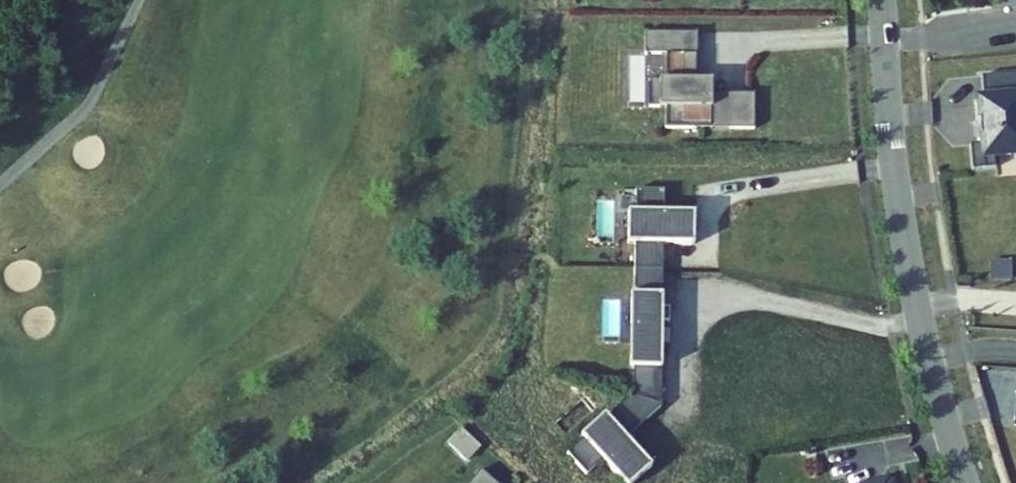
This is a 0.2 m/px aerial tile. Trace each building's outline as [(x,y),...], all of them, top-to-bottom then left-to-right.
[(697,32),(644,32),(644,53),(666,53),(666,79),(649,79),(649,106),(665,106),(665,128),(697,128),(697,111),(712,112),(712,92),(697,91),(697,32)] [(983,78),(985,101),(980,101),(984,145),(972,147),(974,172),(998,169),(997,158),(1015,156),(1015,75),(983,78)] [(746,92),(712,92),(712,112),(697,111),(697,128),(729,128),(729,96),(746,96),(746,92)] [(754,128),(754,92),(746,92),(746,96),(729,96),(729,128),(754,128)] [(662,183),(634,182),(634,204),(627,205),(627,236),(633,236),(633,259),(662,264),(662,236),(693,236),(693,205),(662,205),(662,183)] [(662,264),(633,259),(632,292),(632,366),(632,391),(662,404),(662,315),(662,301),(662,264)] [(632,391),(605,415),(581,437),(564,451),(583,473),(601,458),(622,482),(632,482),(651,466),(625,437),(662,404),(632,391)] [(603,412),(579,434),(581,437),(605,415),(603,412)] [(467,461),(481,447),(461,428),(448,442),(467,461)] [(480,470),(469,482),(495,482),(480,470)]
